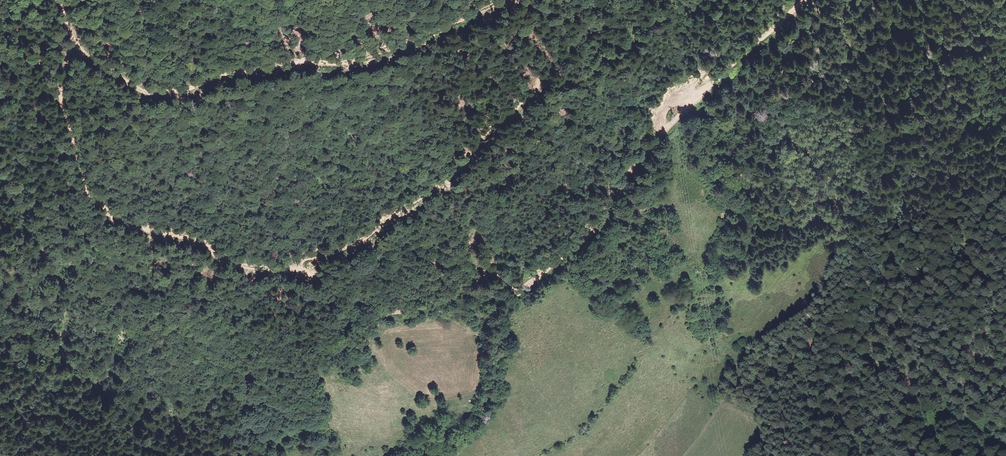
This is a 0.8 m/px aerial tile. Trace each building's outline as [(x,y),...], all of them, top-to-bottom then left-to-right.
[(483,294),(491,292),(489,283),(481,286),(483,294)]
